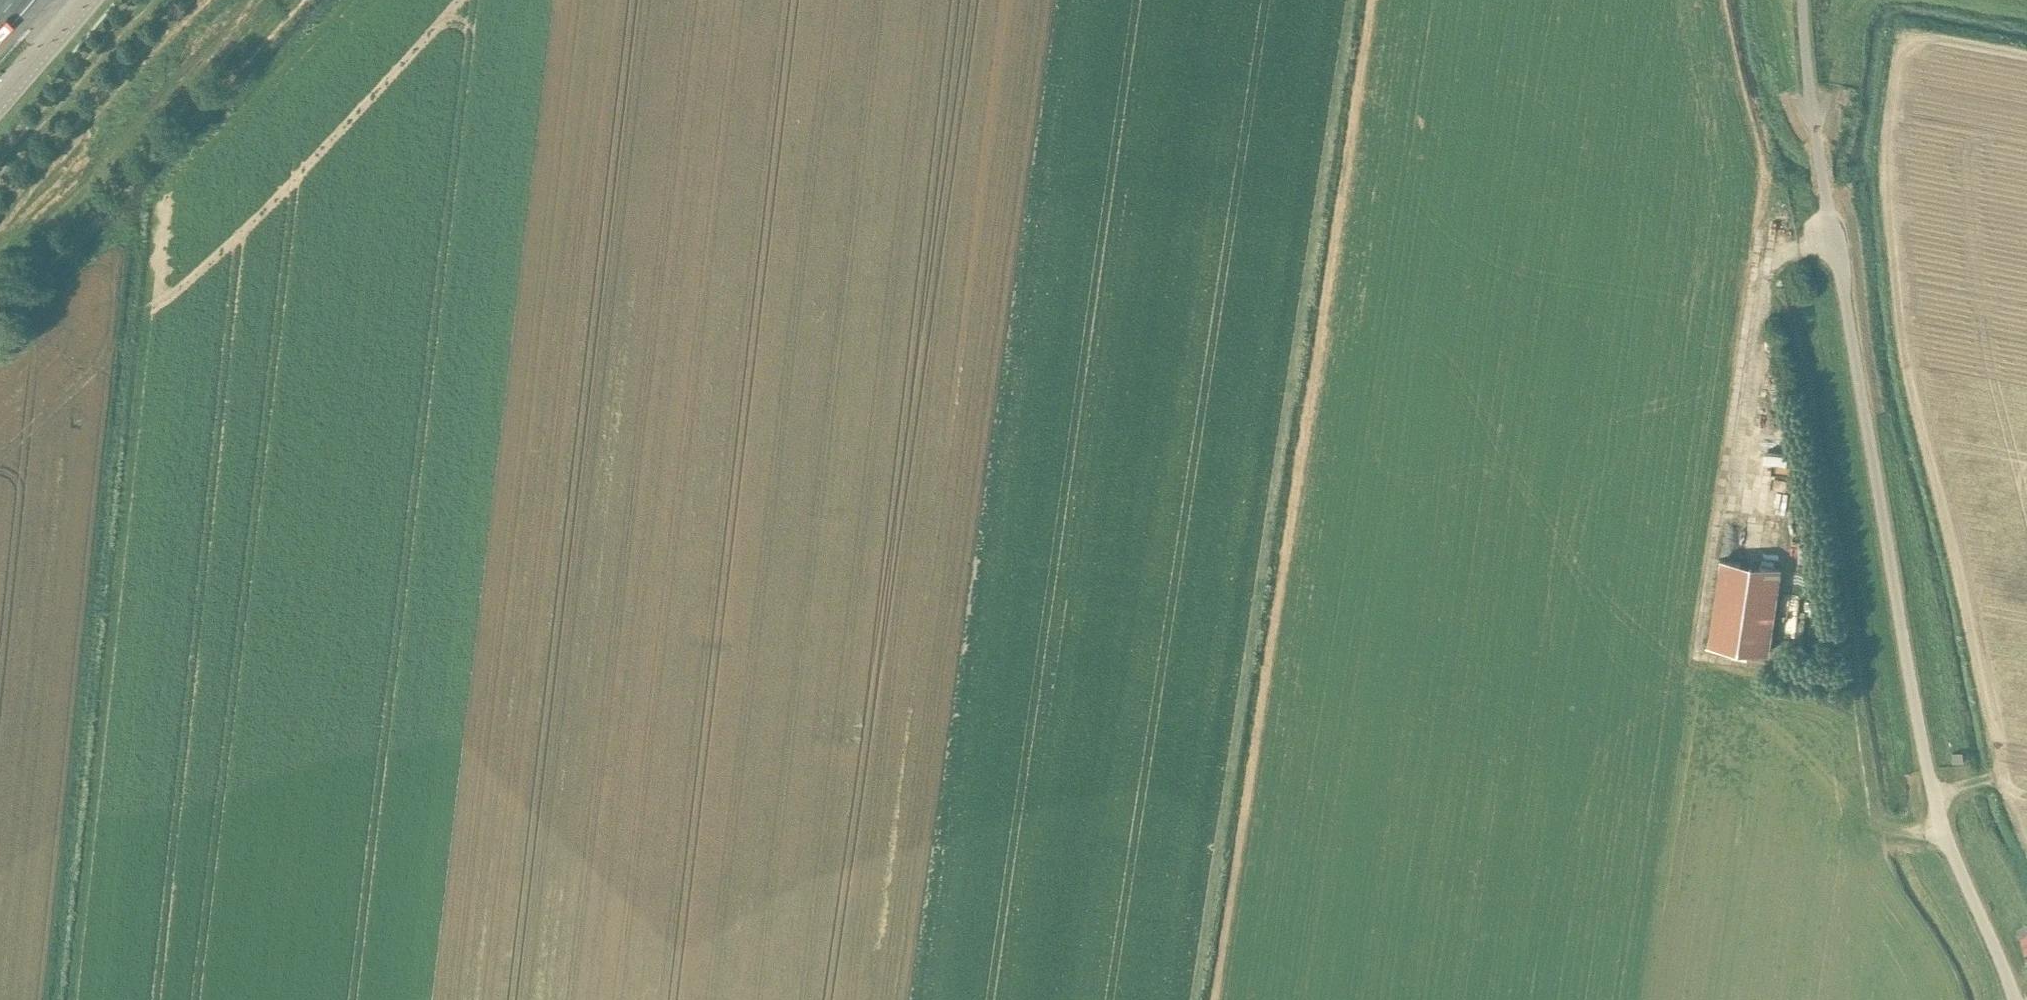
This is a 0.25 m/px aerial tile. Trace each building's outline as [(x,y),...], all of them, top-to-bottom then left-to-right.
[(1767,651),(1780,568),(1720,559),(1707,642),(1767,651)] [(2016,934),(2025,959),(2026,959),(2026,934),(2026,930),(2016,934)]
